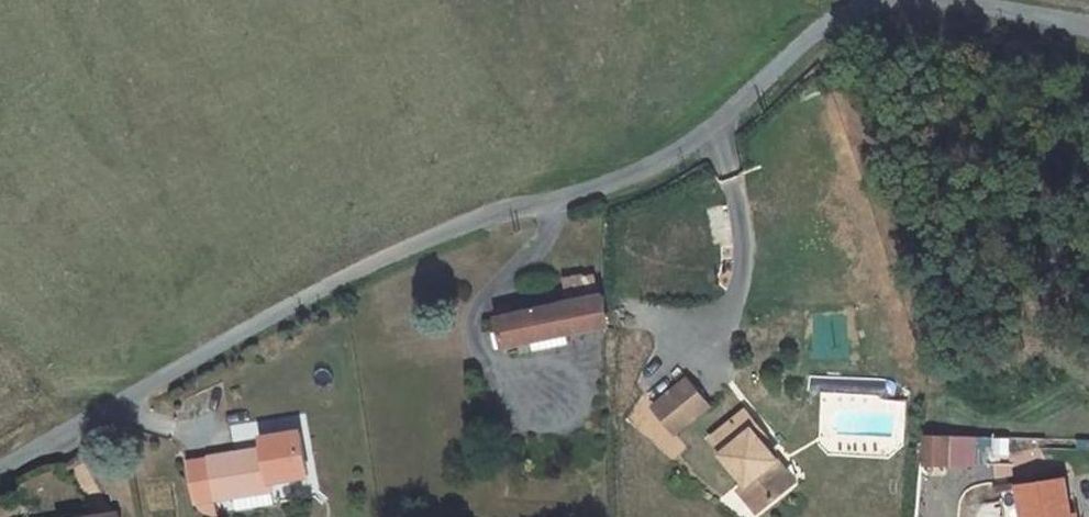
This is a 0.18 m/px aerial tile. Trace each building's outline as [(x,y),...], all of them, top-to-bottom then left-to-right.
[(520,289),(525,312),(598,297),(594,275),(520,289)] [(531,341),(569,333),(600,328),(606,326),(604,296),(598,297),(525,312),(497,318),(504,346),(531,341)] [(531,341),(533,351),(571,344),(569,333),(531,341)] [(712,408),(687,380),(652,410),(677,439),(712,408)] [(747,412),(712,442),(749,485),(740,493),(760,515),(792,488),(774,467),(773,453),(765,443),(770,439),(747,412)] [(947,435),(925,434),(924,462),(946,463),(947,435)] [(209,458),(215,499),(235,496),(271,490),(265,448),(209,458)] [(799,482),(773,453),(774,467),(792,488),(799,482)] [(1020,490),(1023,516),(1070,516),(1065,479),(1019,485),(1020,490)] [(235,496),(237,512),(273,505),(271,490),(235,496)]
